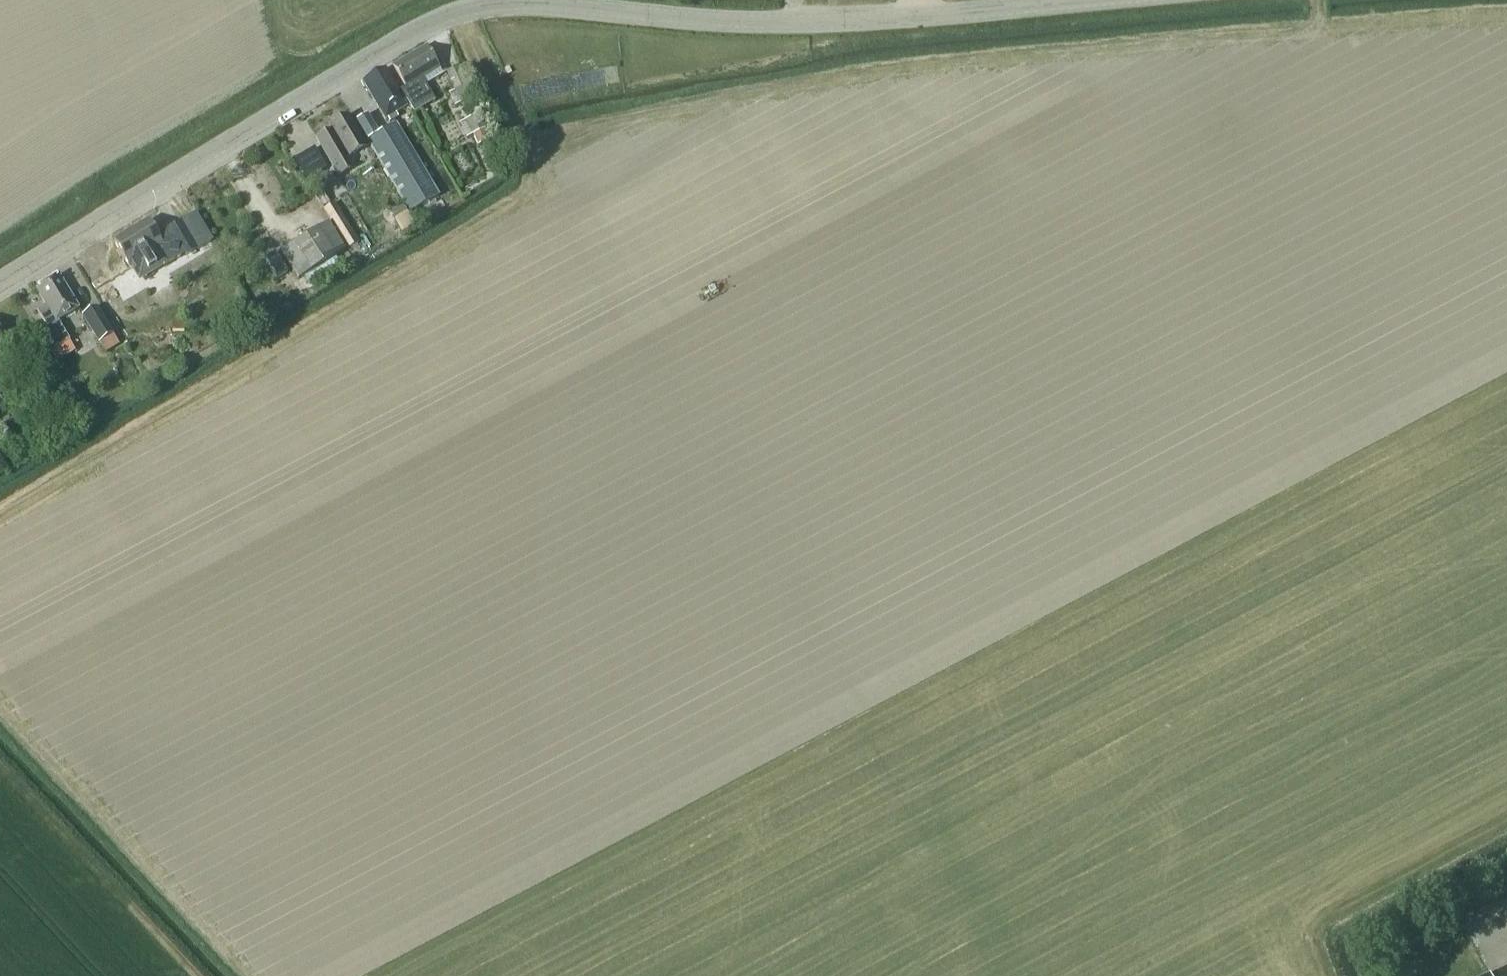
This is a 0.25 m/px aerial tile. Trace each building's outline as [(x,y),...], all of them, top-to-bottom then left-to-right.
[(393,66),(405,87),(398,91),(403,102),(406,100),(413,112),(434,100),(422,79),(439,69),(426,46),(393,66)] [(454,91),(457,90),(462,103),(473,99),(467,86),(468,85),(460,67),(446,72),(454,91)] [(385,118),(386,118),(389,122),(397,117),(395,113),(406,106),(403,102),(398,91),(385,69),(363,82),(373,99),(374,99),(385,118)] [(491,140),(479,114),(467,119),(474,134),(479,145),(491,140)] [(328,127),(330,130),(316,138),(320,145),(331,164),(338,176),(343,173),(337,163),(343,160),(346,158),(366,146),(348,115),(328,127)] [(367,140),(410,213),(439,197),(396,123),(378,134),(367,140)] [(282,214),(287,225),(316,212),(311,200),(282,214)] [(390,213),(395,222),(406,216),(401,207),(390,213)] [(196,212),(184,219),(184,221),(193,236),(200,247),(212,240),(196,212)] [(332,223),(347,249),(357,242),(342,217),(332,223)] [(148,221),(113,242),(130,269),(131,268),(139,281),(185,253),(186,256),(200,247),(193,236),(184,219),(169,228),(157,235),(148,221)] [(345,250),(328,223),(281,252),(298,280),(345,250)] [(218,265),(222,263),(214,246),(208,250),(212,258),(209,259),(217,274),(221,272),(218,265)] [(277,279),(286,273),(274,253),(264,259),(277,279)] [(36,289),(39,294),(45,305),(37,310),(46,327),(78,308),(58,275),(36,289)] [(112,335),(97,308),(82,316),(98,343),(112,335)] [(1496,921),(1506,941),(1506,915),(1496,921)]
